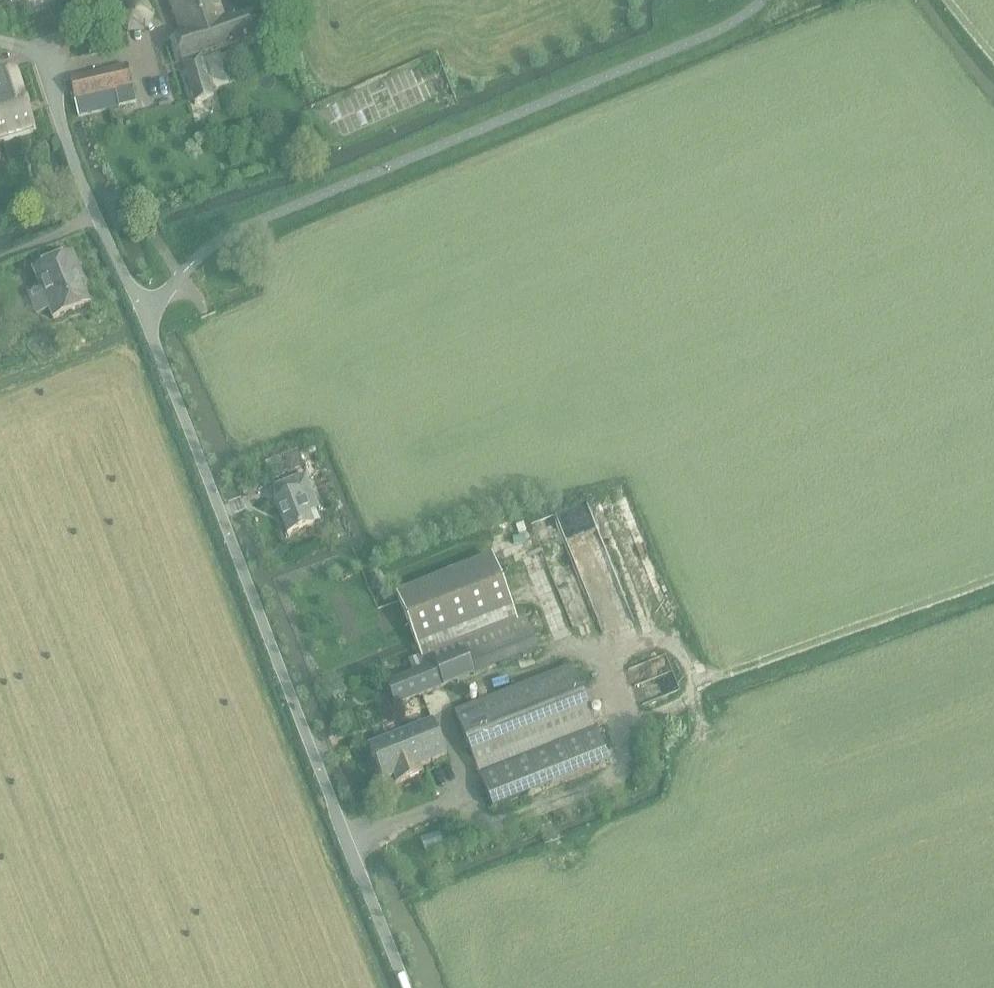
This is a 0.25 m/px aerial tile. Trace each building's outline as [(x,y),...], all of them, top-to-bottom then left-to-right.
[(183,34),(174,38),(182,61),(184,68),(195,104),(214,98),(203,62),(200,55),(259,36),(252,15),(237,20),(234,12),(222,16),(217,0),(169,0),(183,34)] [(71,79),(76,99),(80,116),(136,102),(128,66),(71,79)] [(34,126),(17,72),(0,78),(0,137),(34,126)] [(54,319),(88,305),(79,282),(83,280),(72,253),(34,269),(42,289),(29,294),(37,314),(50,309),(54,319)] [(299,450),(280,457),(287,473),(305,466),(299,450)] [(306,475),(273,488),(278,499),(274,500),(280,514),(281,513),(289,534),(314,524),(310,513),(319,509),(306,475)] [(409,673),(385,682),(395,706),(444,686),(503,663),(538,649),(524,615),(511,620),(507,610),(503,601),(485,557),(396,593),(421,655),(417,657),(408,660),(413,671),(409,673)] [(571,664),(454,711),(479,773),(493,809),(523,797),(519,787),(605,752),(595,726),(571,664)] [(447,755),(433,720),(369,746),(383,780),(394,776),(397,783),(423,773),(420,766),(447,755)] [(439,831),(421,838),(425,850),(444,843),(439,831)]
